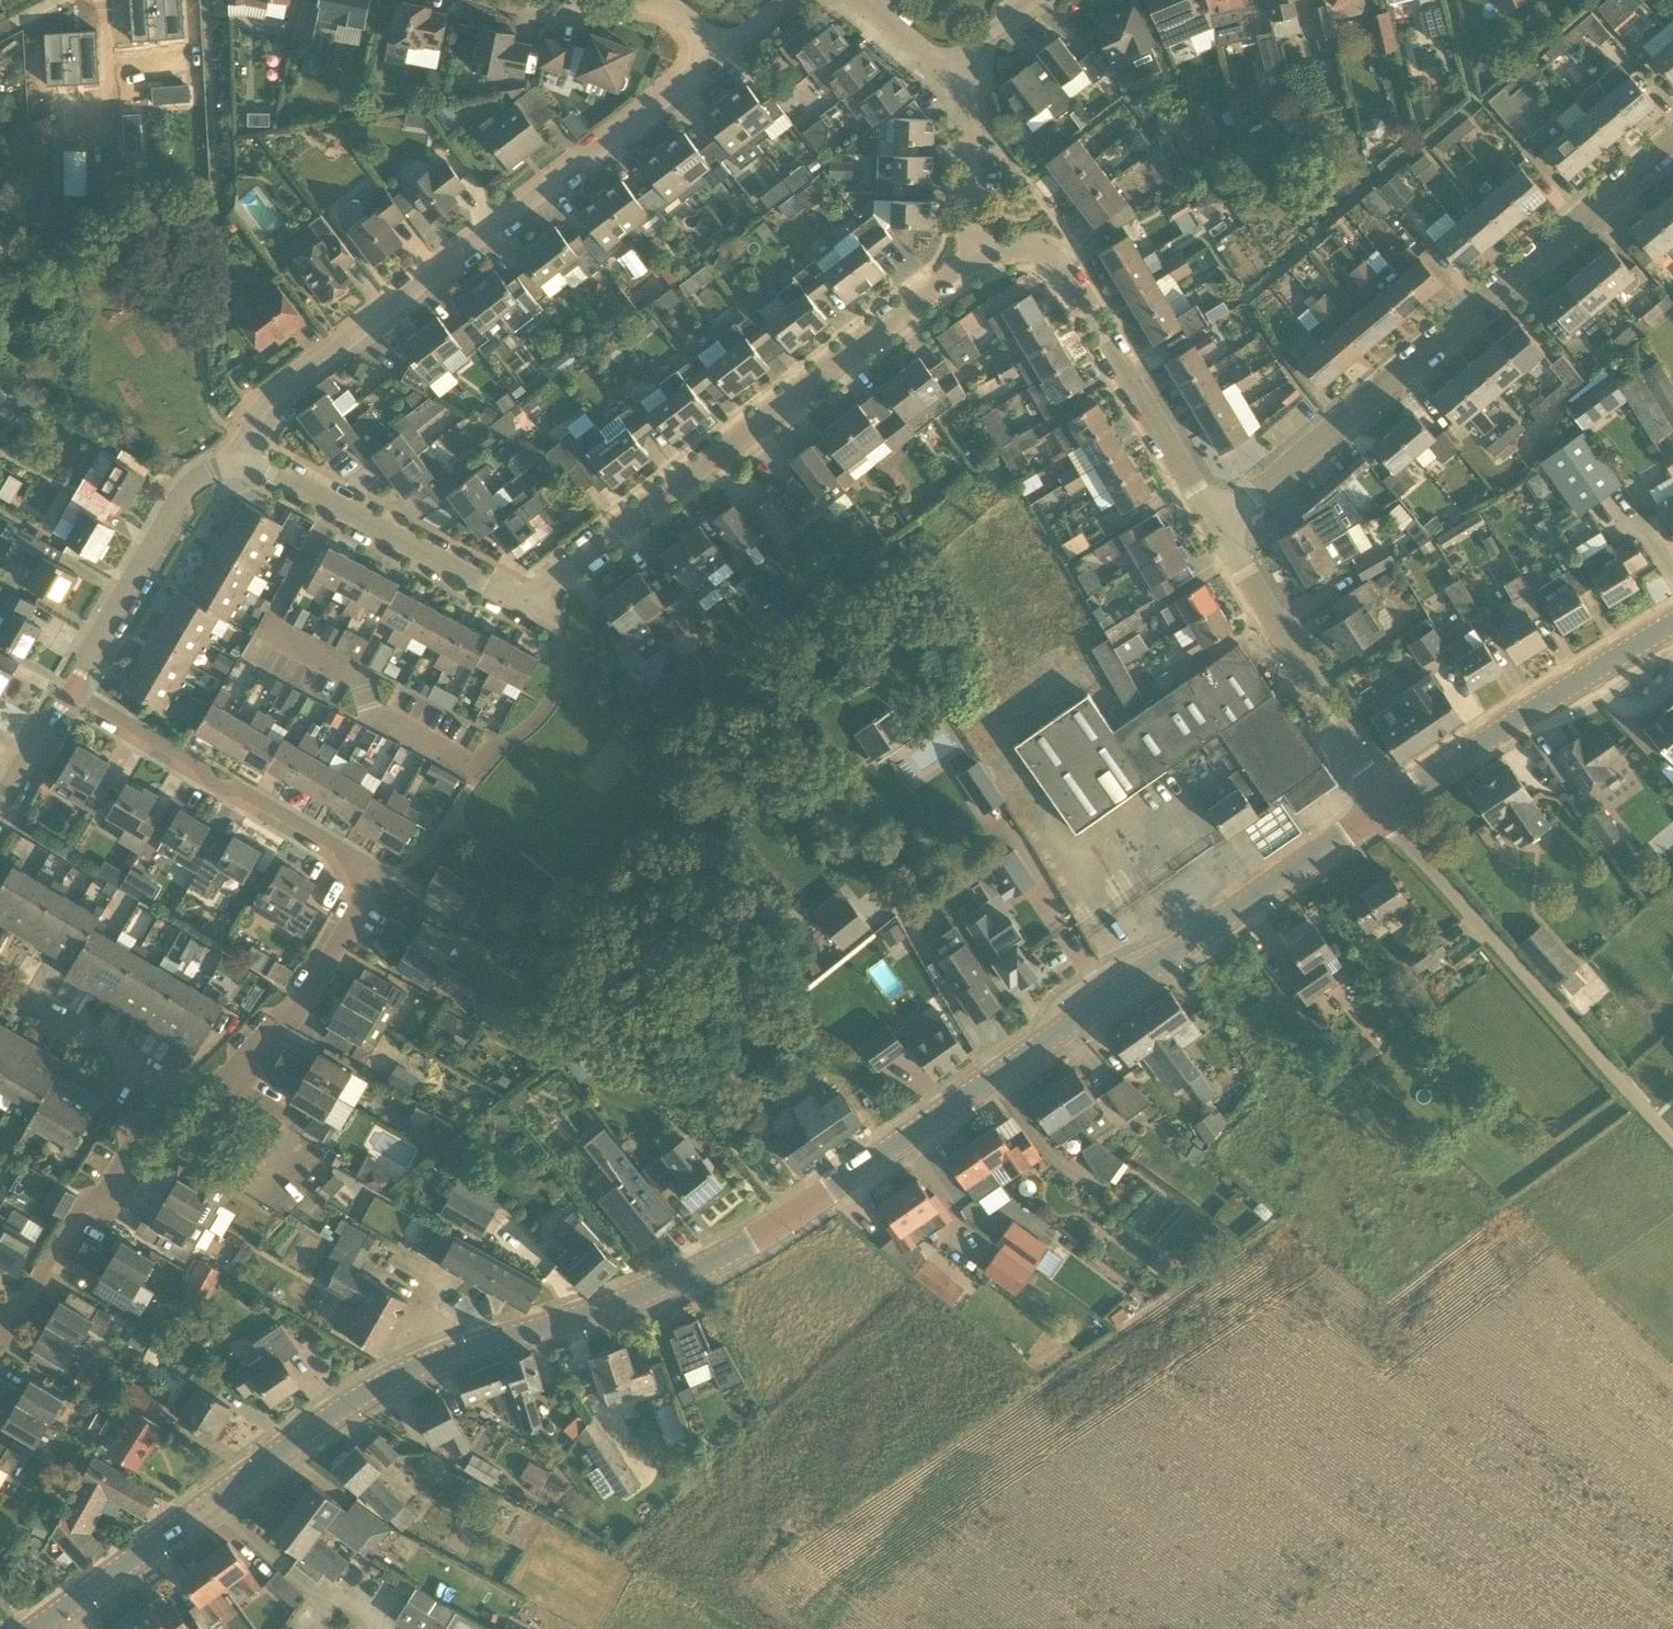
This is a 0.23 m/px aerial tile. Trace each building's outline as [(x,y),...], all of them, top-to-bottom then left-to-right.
[(132,47),(185,47),(185,0),(132,0),(132,47)] [(231,4),(247,3),(247,5),(267,9),(269,0),(231,0),(231,4)] [(297,32),(314,35),(317,17),(322,18),(365,28),(368,11),(370,0),(321,0),(320,3),(306,0),(303,0),(297,32)] [(1214,25),(1212,17),(1208,0),(1146,0),(1165,46),(1214,25)] [(1212,17),(1214,25),(1215,30),(1239,25),(1245,24),(1248,23),(1247,16),(1260,13),(1256,0),(1208,0),(1212,17)] [(1272,20),(1297,14),(1294,0),(1267,0),(1272,20)] [(1327,4),(1331,20),(1366,11),(1364,0),(1326,0),(1327,4)] [(1528,1),(1527,0),(1502,0),(1506,10),(1528,1)] [(1634,11),(1624,0),(1607,0),(1597,9),(1616,30),(1636,13),(1634,11)] [(1643,1),(1643,0),(1624,0),(1634,11),(1638,6),(1644,2),(1643,1)] [(423,44),(440,48),(446,15),(430,12),(431,8),(399,1),(387,61),(406,64),(410,44),(423,46),(423,44)] [(1335,35),(1331,20),(1327,4),(1311,7),(1318,39),(1335,35)] [(1103,34),(1099,35),(1108,56),(1122,88),(1138,81),(1128,58),(1152,47),(1134,6),(1130,7),(1105,18),(1111,30),(1103,34)] [(1444,25),(1440,8),(1426,11),(1430,28),(1444,25)] [(1389,10),(1366,16),(1375,54),(1398,48),(1389,10)] [(1610,36),(1591,13),(1561,38),(1562,39),(1568,46),(1586,32),(1598,46),(1610,36)] [(380,19),(376,37),(389,39),(393,22),(380,19)] [(780,47),(795,67),(802,61),(811,73),(834,55),(849,44),(833,23),(811,40),(803,29),(780,47)] [(507,74),(524,77),(531,44),(513,41),(514,34),(481,27),(472,68),(506,75),(507,74)] [(1274,31),(1257,35),(1265,70),(1283,66),(1274,31)] [(593,34),(577,74),(618,90),(619,88),(622,89),(625,87),(627,82),(627,78),(624,76),(634,49),(610,40),(611,37),(609,35),(603,32),(600,33),(598,36),(593,34)] [(1083,69),(1094,83),(1107,73),(1091,52),(1078,62),(1059,36),(1037,53),(1053,74),(1062,85),(1083,69)] [(546,39),(540,67),(568,73),(573,45),(546,39)] [(1569,47),(1568,46),(1562,39),(1547,51),(1554,59),(1569,47)] [(1653,57),(1672,81),(1672,39),(1653,57)] [(45,47),(45,100),(97,100),(97,47),(45,47)] [(834,55),(811,73),(826,93),(834,87),(842,99),(866,81),(880,70),(864,49),(843,66),(834,55)] [(1519,75),(1533,93),(1548,80),(1533,63),(1519,75)] [(1027,67),(1000,87),(1013,105),(1025,121),(1046,104),(1057,119),(1068,110),(1074,105),(1076,104),(1074,101),(1062,85),(1053,74),(1041,84),(1028,67),(1027,66),(1027,67)] [(911,96),(905,88),(896,75),(874,92),(866,81),(842,99),(858,119),(865,113),(874,125),(911,96)] [(1519,75),(1504,88),(1488,101),(1508,124),(1523,111),(1520,108),(1535,95),(1533,93),(1519,75)] [(1630,75),(1608,93),(1633,123),(1655,104),(1630,75)] [(190,84),(152,87),(154,104),(191,101),(190,84)] [(726,95),(722,97),(758,144),(770,135),(765,128),(785,112),(772,96),(762,104),(751,89),(748,85),(745,87),(734,95),(731,91),(726,95)] [(557,114),(535,86),(507,90),(515,101),(514,102),(517,107),(483,132),(510,167),(544,141),(533,125),(553,110),(557,114)] [(1608,93),(1587,112),(1611,141),(1633,123),(1608,93)] [(1430,96),(1413,99),(1417,119),(1435,116),(1430,96)] [(717,108),(704,118),(718,137),(709,144),(722,161),(730,155),(741,169),(763,152),(757,144),(758,144),(722,97),(719,100),(714,104),(717,108)] [(1150,109),(1141,98),(1131,106),(1140,117),(1150,109)] [(910,142),(920,143),(934,143),(935,119),(928,118),(915,100),(887,121),(887,141),(880,141),(879,155),(895,155),(910,156),(910,142)] [(447,131),(461,121),(449,105),(434,115),(447,131)] [(1077,108),(1070,114),(1081,127),(1088,122),(1077,108)] [(249,111),(249,124),(270,123),(270,111),(249,111)] [(1587,112),(1586,113),(1565,130),(1590,159),(1611,141),(1587,112)] [(141,113),(123,114),(126,152),(143,151),(141,113)] [(426,115),(407,113),(406,126),(424,129),(426,115)] [(48,116),(29,122),(35,139),(53,133),(48,116)] [(1453,130),(1460,139),(1476,126),(1469,117),(1453,130)] [(1565,130),(1555,118),(1554,117),(1532,135),(1543,149),(1568,178),(1590,159),(1565,130)] [(820,118),(802,133),(817,152),(825,145),(827,126),(820,118)] [(1219,133),(1212,119),(1201,124),(1208,138),(1219,133)] [(1129,121),(1122,126),(1126,132),(1133,127),(1129,121)] [(585,125),(575,133),(579,138),(589,130),(585,125)] [(1438,143),(1445,152),(1460,139),(1453,130),(1438,143)] [(663,143),(660,145),(696,191),(697,191),(708,182),(703,176),(722,161),(709,144),(700,152),(697,149),(685,133),(672,143),(669,139),(663,143)] [(1047,162),(1063,183),(1094,159),(1079,138),(1047,162)] [(852,144),(847,148),(848,152),(855,151),(857,146),(852,144)] [(655,156),(642,166),(656,185),(647,192),(660,209),(680,193),(685,200),(688,197),(696,192),(696,191),(660,145),(657,148),(651,152),(655,156)] [(1521,167),(1529,161),(1521,152),(1510,160),(1518,170),(1521,167)] [(830,159),(830,162),(841,162),(841,153),(837,153),(830,159)] [(1426,153),(1410,167),(1425,185),(1441,171),(1426,153)] [(1299,154),(1286,156),(1289,172),(1302,170),(1299,154)] [(878,193),(908,194),(908,181),(932,181),(933,156),(910,156),(895,155),(879,155),(878,193)] [(1079,205),(1111,180),(1094,159),(1063,183),(1079,205)] [(406,188),(393,199),(405,215),(419,205),(431,221),(452,205),(457,201),(454,196),(466,187),(445,160),(433,169),(432,168),(432,169),(429,171),(408,187),(406,188)] [(830,162),(830,177),(852,178),(853,162),(841,162),(830,162)] [(801,165),(790,173),(799,184),(810,176),(801,165)] [(1518,170),(1500,186),(1524,215),(1546,197),(1521,167),(1518,170)] [(778,173),(761,185),(776,205),(793,192),(778,173)] [(1380,189),(1398,210),(1416,195),(1398,174),(1380,189)] [(1096,226),(1106,218),(1127,202),(1111,180),(1079,205),(1096,226)] [(601,191),(598,193),(634,239),(641,233),(644,231),(639,224),(660,209),(647,192),(637,199),(623,181),(610,190),(607,186),(601,191)] [(810,184),(797,194),(808,210),(822,200),(810,184)] [(1500,186),(1478,204),(1503,233),(1524,215),(1500,186)] [(352,231),(351,231),(375,263),(402,242),(390,226),(405,215),(393,199),(384,188),(363,204),(360,199),(354,199),(341,209),(340,215),(352,231)] [(1375,188),(1362,199),(1379,220),(1393,208),(1375,188)] [(592,204),(579,214),(594,233),(584,240),(596,257),(616,242),(622,249),(634,239),(598,193),(595,195),(589,200),(592,204)] [(1672,235),(1672,193),(1652,211),(1672,235)] [(785,213),(790,220),(805,209),(794,195),(779,206),(785,213)] [(1192,210),(1186,199),(1169,209),(1175,220),(1192,210)] [(874,215),(864,223),(882,247),(893,239),(886,230),(892,225),(908,226),(930,227),(931,202),(899,200),(893,200),(892,216),(874,215)] [(1137,215),(1127,202),(1106,218),(1114,230),(1137,215)] [(1503,233),(1478,204),(1456,223),(1481,252),(1503,233)] [(1630,229),(1638,239),(1655,258),(1656,259),(1666,250),(1672,258),(1672,235),(1652,211),(1642,219),(1630,229)] [(238,218),(228,225),(233,232),(243,225),(238,218)] [(739,219),(727,228),(734,238),(746,229),(739,219)] [(755,230),(762,239),(772,231),(765,223),(755,230)] [(865,246),(846,260),(867,288),(886,273),(872,255),(882,247),(864,223),(853,231),(865,246)] [(1456,223),(1435,241),(1459,270),(1481,252),(1456,223)] [(559,270),(562,273),(564,275),(579,263),(590,276),(604,266),(596,257),(584,240),(580,235),(569,243),(555,226),(550,230),(537,240),(559,270)] [(723,227),(710,236),(720,249),(733,239),(723,227)] [(1100,252),(1113,274),(1142,257),(1128,233),(1100,252)] [(323,240),(294,262),(324,302),(334,294),(335,296),(340,296),(347,291),(347,284),(353,280),(345,269),(356,260),(337,235),(326,244),(323,240)] [(537,240),(518,255),(531,272),(521,280),(538,302),(548,294),(541,285),(560,270),(537,240)] [(1400,275),(1422,302),(1442,284),(1409,244),(1401,252),(1412,265),(1400,275)] [(1610,246),(1588,265),(1614,295),(1623,287),(1629,294),(1647,279),(1634,264),(1629,269),(1610,246)] [(815,260),(805,268),(822,292),(833,284),(847,303),(867,288),(846,260),(836,248),(835,247),(816,261),(815,260)] [(1171,272),(1187,262),(1181,252),(1165,262),(1171,272)] [(721,253),(714,267),(730,275),(737,261),(721,253)] [(506,255),(495,269),(509,279),(519,265),(506,255)] [(1156,279),(1143,258),(1142,257),(1113,274),(1127,297),(1156,279)] [(1378,273),(1366,259),(1358,266),(1402,319),(1422,302),(1400,275),(1390,263),(1378,273)] [(1193,271),(1187,262),(1171,272),(1177,281),(1193,271)] [(1588,265),(1567,283),(1593,313),(1614,295),(1588,265)] [(674,266),(662,275),(670,286),(682,277),(674,266)] [(1367,304),(1360,309),(1382,336),(1402,319),(1358,266),(1348,274),(1360,288),(1356,292),(1367,304)] [(702,268),(696,273),(704,284),(711,279),(702,268)] [(796,279),(777,293),(787,306),(810,337),(829,322),(812,300),(822,292),(805,268),(794,276),(796,279)] [(497,271),(478,285),(509,326),(522,317),(526,322),(543,309),(538,302),(521,280),(510,289),(497,271)] [(276,336),(280,342),(305,323),(272,279),(249,296),(258,307),(240,320),(261,348),(276,336)] [(1127,297),(1140,319),(1169,302),(1156,279),(1127,297)] [(1593,313),(1567,283),(1545,302),(1557,316),(1548,324),(1561,340),(1580,323),(1590,334),(1602,324),(1593,313)] [(478,285),(459,300),(473,317),(462,325),(479,347),(486,356),(503,343),(498,336),(510,327),(510,326),(509,326),(478,285)] [(642,285),(631,293),(641,307),(652,298),(642,285)] [(671,288),(663,294),(672,306),(680,299),(671,288)] [(1325,292),(1317,299),(1329,313),(1337,307),(1325,292)] [(989,319),(1002,342),(1016,334),(1045,316),(1031,293),(1002,311),(989,319)] [(1672,305),(1672,300),(1668,294),(1642,316),(1650,325),(1672,305)] [(1342,370),(1362,353),(1340,326),(1329,313),(1317,299),(1309,306),(1321,320),(1309,331),(1320,344),(1342,370)] [(1169,302),(1140,319),(1155,343),(1181,327),(1183,326),(1189,335),(1208,323),(1202,314),(1196,304),(1192,306),(1177,315),(1169,302)] [(748,317),(766,340),(776,333),(791,351),(810,337),(787,306),(768,321),(759,309),(748,317)] [(1340,326),(1362,353),(1382,336),(1360,309),(1340,326)] [(468,356),(479,347),(462,325),(452,333),(438,316),(419,330),(442,360),(461,346),(468,356)] [(1016,334),(1029,356),(1058,339),(1045,316),(1016,334)] [(748,317),(737,325),(719,340),(751,382),(770,367),(756,348),(766,340),(748,317)] [(606,318),(602,322),(610,332),(614,328),(606,318)] [(959,320),(937,336),(958,367),(981,354),(959,320)] [(1520,323),(1498,341),(1523,371),(1545,353),(1520,323)] [(1637,335),(1630,326),(1614,340),(1621,349),(1637,335)] [(442,360),(419,330),(400,345),(414,362),(410,366),(402,381),(426,394),(432,384),(449,371),(441,361),(442,360)] [(1166,362),(1180,385),(1208,367),(1200,354),(1215,344),(1210,334),(1166,362)] [(1624,352),(1621,349),(1614,340),(1612,338),(1597,350),(1609,365),(1624,352)] [(1029,356),(1043,379),(1072,362),(1058,339),(1029,356)] [(689,362),(707,386),(717,378),(731,397),(751,382),(719,340),(689,362)] [(1288,348),(1321,387),(1342,370),(1320,344),(1308,354),(1296,341),(1288,348)] [(1498,341),(1476,360),(1501,390),(1523,371),(1498,341)] [(570,342),(539,365),(550,379),(581,356),(570,342)] [(999,374),(1015,365),(1009,355),(993,364),(999,374)] [(1546,398),(1553,406),(1584,380),(1563,355),(1550,366),(1564,382),(1546,398)] [(920,357),(900,372),(927,406),(944,393),(945,392),(954,404),(955,403),(966,395),(952,370),(938,381),(934,376),(920,357)] [(361,379),(369,365),(355,358),(348,372),(361,379)] [(1480,408),(1501,390),(1476,360),(1455,378),(1480,408)] [(1672,429),(1672,384),(1659,361),(1621,384),(1655,440),(1672,429)] [(707,386),(689,362),(659,385),(660,386),(692,427),(711,413),(696,394),(707,386)] [(1072,362),(1043,379),(1028,388),(1047,420),(1063,410),(1058,401),(1086,385),(1072,362)] [(1235,382),(1252,371),(1248,362),(1230,373),(1235,382)] [(1021,375),(1015,365),(999,374),(1005,384),(1021,375)] [(1193,407),(1222,390),(1208,367),(1180,385),(1193,407)] [(1252,371),(1235,382),(1241,392),(1259,381),(1252,371)] [(899,411),(888,419),(905,441),(917,432),(908,420),(927,406),(900,372),(881,387),(899,411)] [(345,394),(330,375),(294,403),(301,412),(298,414),(315,436),(358,402),(349,390),(345,394)] [(1458,426),(1470,417),(1484,434),(1495,425),(1480,408),(1455,378),(1433,396),(1458,426)] [(1595,382),(1565,405),(1584,428),(1614,407),(1595,382)] [(1279,397),(1286,404),(1286,405),(1300,393),(1293,385),(1279,397)] [(640,399),(630,407),(648,431),(658,423),(672,442),(692,427),(660,386),(641,401),(640,399)] [(519,403),(530,396),(524,387),(514,394),(519,403)] [(1236,413),(1222,390),(1193,407),(1207,430),(1236,413)] [(414,391),(406,398),(412,407),(425,397),(414,391)] [(505,413),(518,404),(511,395),(499,405),(505,413)] [(1538,420),(1553,406),(1546,398),(1530,411),(1538,420)] [(1111,427),(1097,403),(1053,429),(1065,449),(1068,453),(1111,427)] [(893,449),(905,441),(888,419),(877,428),(859,404),(840,418),(866,453),(885,438),(893,449)] [(480,419),(491,426),(499,413),(488,406),(480,419)] [(619,415),(600,430),(610,443),(633,472),(652,458),(637,439),(648,431),(630,407),(619,415)] [(355,450),(356,452),(377,437),(387,429),(370,408),(356,418),(359,422),(352,427),(343,415),(315,436),(332,457),(349,443),(355,450)] [(511,410),(491,426),(513,438),(516,432),(515,418),(516,417),(511,410)] [(1436,437),(1414,412),(1393,430),(1415,456),(1428,445),(1437,455),(1443,463),(1459,449),(1443,430),(1436,437)] [(1250,436),(1236,413),(1207,430),(1221,453),(1250,436)] [(429,445),(419,433),(406,415),(387,429),(356,452),(364,462),(373,454),(390,475),(418,454),(429,445)] [(838,457),(827,466),(844,487),(856,479),(847,467),(866,453),(840,418),(820,433),(838,457)] [(1503,434),(1510,443),(1526,430),(1519,421),(1503,434)] [(0,424),(0,438),(2,439),(8,429),(0,424)] [(588,476),(594,472),(599,468),(613,487),(633,472),(610,443),(600,430),(596,425),(578,439),(572,431),(560,440),(562,442),(588,476)] [(1005,425),(992,433),(1001,446),(1013,438),(1005,425)] [(1095,466),(1124,448),(1111,427),(1068,453),(1075,465),(1059,475),(1065,484),(1081,475),(1095,466)] [(489,449),(505,437),(487,428),(483,439),(489,449)] [(999,449),(1013,472),(1029,462),(1022,451),(1040,441),(1033,429),(999,449)] [(1373,447),(1394,471),(1383,480),(1390,488),(1398,498),(1417,482),(1403,466),(1415,456),(1393,430),(1373,447)] [(1580,515),(1623,484),(1584,431),(1542,461),(1580,515)] [(1495,456),(1510,443),(1503,434),(1488,447),(1495,456)] [(418,454),(390,475),(406,497),(415,491),(422,500),(431,493),(452,476),(446,467),(451,453),(439,438),(429,445),(418,454)] [(588,476),(562,442),(546,455),(555,467),(562,461),(569,470),(568,471),(583,492),(594,484),(588,476)] [(800,454),(792,460),(810,484),(799,493),(815,515),(827,505),(847,491),(844,487),(827,466),(812,447),(811,445),(800,454)] [(91,465),(76,491),(105,508),(110,511),(117,515),(117,514),(110,510),(115,503),(117,499),(124,503),(125,503),(128,505),(129,504),(141,483),(145,477),(126,466),(115,459),(117,456),(102,447),(92,466),(91,465)] [(982,447),(973,453),(979,462),(988,455),(982,447)] [(1124,448),(1095,466),(1109,489),(1138,471),(1124,448)] [(1672,475),(1672,449),(1662,456),(1672,473),(1672,475)] [(1064,450),(1051,458),(1053,462),(1066,454),(1064,450)] [(1362,455),(1348,467),(1356,477),(1370,465),(1362,455)] [(452,476),(431,493),(438,502),(448,494),(465,516),(492,494),(483,481),(493,473),(487,464),(459,485),(452,476)] [(1152,494),(1138,471),(1109,489),(1118,502),(1102,512),(1107,521),(1152,494)] [(567,474),(560,479),(573,497),(581,492),(567,474)] [(1087,484),(1081,475),(1065,484),(1070,494),(1087,484)] [(1307,522),(1280,538),(1293,561),(1322,544),(1342,531),(1329,509),(1324,503),(1340,490),(1332,481),(1315,495),(1299,509),(1307,522)] [(3,487),(0,492),(0,495),(11,502),(15,495),(3,487)] [(1486,498),(1489,496),(1491,493),(1490,490),(1486,488),(1483,488),(1481,491),(1481,495),(1483,498),(1486,498)] [(76,491),(61,516),(77,525),(68,541),(97,558),(114,529),(98,520),(105,508),(76,491)] [(493,494),(492,494),(465,516),(481,537),(492,529),(492,528),(530,499),(524,491),(502,508),(493,494)] [(1657,504),(1672,532),(1672,495),(1657,504)] [(796,534),(769,498),(743,518),(734,505),(714,520),(729,541),(738,551),(751,568),(796,534)] [(792,498),(782,506),(797,526),(808,519),(792,498)] [(540,512),(530,499),(492,528),(492,529),(509,550),(511,548),(518,557),(554,530),(541,512),(540,512)] [(239,511),(230,526),(274,552),(280,556),(280,555),(285,546),(279,543),(280,542),(275,539),(284,525),(254,508),(242,501),(241,502),(244,503),(241,508),(240,510),(237,509),(237,510),(239,511)] [(906,505),(901,509),(910,520),(914,516),(906,505)] [(1485,523),(1479,511),(1437,536),(1444,548),(1485,523)] [(1545,516),(1534,524),(1552,550),(1563,542),(1545,516)] [(1432,517),(1423,526),(1433,538),(1444,529),(1432,517)] [(1417,519),(1416,519),(1407,526),(1405,528),(1421,546),(1428,541),(1433,538),(1423,526),(1417,519)] [(1126,550),(1136,567),(1176,543),(1174,540),(1178,538),(1170,524),(1166,526),(1164,523),(1146,534),(1139,522),(1117,535),(1094,549),(1100,559),(1111,552),(1114,557),(1126,550)] [(15,523),(9,533),(16,537),(22,527),(15,523)] [(700,525),(681,539),(717,586),(728,578),(734,586),(753,571),(751,568),(738,551),(729,541),(718,549),(700,525)] [(274,552),(230,526),(223,538),(220,536),(220,537),(222,538),(216,550),(256,573),(264,559),(268,561),(274,552)] [(16,537),(15,539),(24,544),(16,559),(36,570),(28,584),(27,584),(29,585),(49,597),(47,601),(47,602),(50,598),(62,605),(79,576),(58,564),(40,553),(46,542),(22,527),(16,537)] [(35,528),(32,534),(40,539),(44,533),(35,528)] [(1322,544),(1293,561),(1307,585),(1359,554),(1344,530),(1342,531),(1342,532),(1322,544)] [(1092,546),(1084,532),(1061,544),(1069,559),(1092,546)] [(1492,535),(1482,540),(1492,557),(1501,552),(1492,535)] [(680,578),(669,587),(686,609),(697,600),(698,601),(717,586),(681,539),(661,554),(680,578)] [(1646,562),(1632,540),(1615,551),(1611,544),(1583,561),(1610,603),(1637,586),(1629,572),(1646,562)] [(1439,557),(1428,541),(1421,546),(1419,547),(1430,564),(1439,557)] [(1136,567),(1156,599),(1177,586),(1170,574),(1188,564),(1186,560),(1190,558),(1181,544),(1178,546),(1176,543),(1136,567)] [(1402,558),(1394,545),(1360,565),(1367,578),(1402,558)] [(293,563),(299,553),(287,546),(280,556),(293,563)] [(330,547),(306,590),(317,596),(325,581),(338,588),(353,559),(330,547)] [(211,559),(202,573),(246,599),(251,591),(260,596),(268,581),(256,573),(216,550),(213,548),(213,549),(216,550),(212,558),(209,556),(209,557),(211,558),(211,559)] [(1573,564),(1567,553),(1558,558),(1564,569),(1573,564)] [(292,564),(280,557),(274,569),(286,575),(292,564)] [(376,572),(353,559),(338,588),(353,596),(345,610),(353,615),(376,572)] [(1576,566),(1562,574),(1537,589),(1545,602),(1564,631),(1591,614),(1579,595),(1590,588),(1576,566)] [(655,632),(686,609),(669,587),(658,596),(639,571),(620,586),(655,632)] [(1390,571),(1377,579),(1382,588),(1395,579),(1390,571)] [(381,618),(397,589),(400,584),(376,572),(353,615),(362,619),(364,617),(378,624),(381,618)] [(240,609),(246,599),(202,573),(193,589),(190,588),(190,589),(193,590),(188,597),(225,618),(228,620),(236,606),(240,609)] [(1498,628),(1518,660),(1545,643),(1531,621),(1543,614),(1519,576),(1505,584),(1514,599),(1500,608),(1509,621),(1498,628)] [(1480,613),(1461,579),(1446,588),(1465,621),(1480,613)] [(1378,618),(1378,611),(1386,606),(1369,580),(1348,593),(1330,605),(1341,620),(1326,630),(1343,657),(1386,630),(1378,618)] [(1190,623),(1219,606),(1205,583),(1161,609),(1169,623),(1185,613),(1190,623)] [(620,586),(600,601),(602,603),(619,625),(607,634),(624,656),(636,647),(655,632),(620,586)] [(0,631),(0,641),(25,655),(41,627),(28,620),(36,606),(4,587),(0,595),(0,612),(8,617),(0,631)] [(420,601),(397,589),(381,618),(395,625),(388,639),(397,645),(420,601)] [(175,602),(166,617),(210,643),(216,633),(216,632),(212,630),(219,617),(220,616),(188,597),(178,591),(178,592),(180,594),(177,600),(176,601),(173,599),(173,600),(175,602)] [(271,603),(259,596),(254,605),(261,609),(266,611),(271,603)] [(420,601),(397,645),(406,649),(407,647),(422,655),(428,643),(444,613),(420,601)] [(248,610),(247,610),(257,616),(261,609),(254,605),(252,603),(248,610)] [(304,626),(311,612),(295,604),(288,618),(304,626)] [(1106,630),(1116,624),(1110,613),(1097,604),(1092,608),(1106,630)] [(1182,646),(1188,655),(1233,629),(1219,606),(1190,623),(1198,636),(1182,646)] [(1116,624),(1106,630),(1111,639),(1111,638),(1125,662),(1149,648),(1139,632),(1147,627),(1137,611),(1116,624)] [(444,613),(428,643),(442,650),(434,664),(444,669),(467,626),(444,613)] [(775,613),(760,626),(771,638),(786,626),(775,613)] [(150,639),(191,664),(200,649),(205,652),(210,643),(166,617),(157,633),(155,631),(154,632),(157,633),(153,640),(150,639)] [(329,624),(320,639),(336,648),(344,632),(329,624)] [(475,667),(477,663),(490,638),(467,626),(444,669),(453,674),(460,659),(475,667)] [(990,665),(977,673),(990,694),(1024,673),(997,627),(974,640),(990,665)] [(370,641),(346,628),(344,632),(336,648),(360,660),(370,641)] [(1424,663),(1446,652),(1433,628),(1410,639),(1424,663)] [(1448,647),(1456,660),(1473,688),(1501,670),(1485,642),(1484,643),(1476,629),(1448,647)] [(493,690),(516,646),(493,633),(490,638),(477,663),(492,670),(484,685),(493,690)] [(1126,706),(1143,695),(1139,688),(1124,663),(1125,662),(1111,638),(1111,639),(1086,652),(1097,672),(1104,668),(1126,706)] [(191,664),(150,639),(150,640),(152,641),(148,649),(145,647),(145,648),(148,649),(138,665),(182,690),(188,694),(190,695),(196,686),(183,678),(191,664)] [(1046,724),(1018,744),(1061,805),(1078,831),(1106,812),(1204,744),(1207,749),(1216,761),(1223,756),(1234,773),(1243,766),(1269,802),(1284,792),(1297,811),(1337,783),(1325,764),(1324,764),(1300,729),(1239,643),(1179,686),(1133,718),(1115,730),(1109,721),(1090,694),(1067,710),(1046,724)] [(385,645),(376,662),(384,666),(393,650),(385,645)] [(743,645),(724,660),(734,672),(753,657),(743,645)] [(516,646),(493,690),(502,695),(510,680),(524,687),(539,658),(516,646)] [(220,653),(213,665),(227,674),(235,662),(220,653)] [(592,655),(583,662),(593,674),(602,667),(592,655)] [(389,662),(384,672),(396,678),(401,668),(389,662)] [(0,697),(2,694),(9,682),(14,673),(0,664),(0,697)] [(178,696),(182,690),(138,665),(129,680),(127,679),(126,679),(129,681),(124,688),(122,687),(121,688),(163,712),(172,698),(176,700),(178,696)] [(1143,695),(1147,702),(1178,684),(1169,670),(1139,688),(1143,695)] [(1463,720),(1443,691),(1430,672),(1396,695),(1409,714),(1381,733),(1400,762),(1402,761),(1401,761),(1461,720),(1462,721),(1463,720)] [(711,676),(698,686),(704,695),(717,685),(711,676)] [(271,677),(265,688),(278,695),(284,684),(271,677)] [(420,680),(416,688),(428,695),(432,687),(420,680)] [(435,684),(428,697),(441,704),(448,691),(435,684)] [(286,685),(279,696),(293,705),(300,693),(286,685)] [(231,694),(221,688),(196,731),(219,745),(236,716),(223,709),(231,694)] [(694,688),(679,690),(681,704),(696,701),(694,688)] [(185,703),(177,717),(192,725),(203,706),(191,699),(188,705),(185,703)] [(1644,730),(1672,762),(1672,710),(1672,712),(1668,707),(1664,711),(1665,712),(1662,713),(1645,729),(1644,730)] [(343,716),(332,709),(325,721),(336,727),(343,716)] [(250,724),(236,716),(219,745),(242,758),(267,715),(259,710),(250,724)] [(480,714),(476,722),(486,727),(490,719),(480,714)] [(267,715),(242,758),(252,764),(264,771),(267,767),(281,743),(268,735),(275,723),(277,721),(267,715)] [(322,721),(312,716),(312,717),(307,727),(317,732),(322,721)] [(873,721),(855,734),(873,760),(892,747),(873,721)] [(1557,752),(1554,754),(1582,794),(1584,793),(1612,774),(1607,767),(1622,756),(1617,749),(1605,731),(1588,742),(1584,736),(1576,742),(1575,740),(1557,752)] [(290,780),(315,738),(306,733),(298,746),(285,738),(282,743),(281,743),(267,767),(290,780)] [(315,738),(290,780),(313,793),(330,765),(316,757),(323,745),(324,743),(315,738)] [(70,797),(96,812),(114,782),(102,776),(110,763),(80,745),(57,783),(60,784),(64,777),(77,784),(70,797)] [(357,746),(351,758),(360,763),(367,752),(357,746)] [(330,765),(313,793),(335,807),(360,764),(352,759),(351,761),(336,753),(330,765)] [(1006,799),(979,760),(957,775),(984,814),(1006,799)] [(360,764),(335,807),(358,820),(355,825),(375,791),(382,780),(367,772),(369,769),(360,764)] [(456,785),(459,779),(432,764),(428,771),(456,785)] [(1240,787),(1209,809),(1228,836),(1228,837),(1259,815),(1256,811),(1269,802),(1243,766),(1234,773),(1231,775),(1240,787)] [(1519,846),(1550,825),(1511,767),(1472,794),(1493,825),(1501,819),(1519,846)] [(127,785),(110,814),(129,825),(121,838),(134,846),(125,861),(134,866),(163,816),(149,808),(157,795),(146,789),(143,794),(127,785)] [(375,791),(355,825),(378,838),(403,796),(406,791),(397,786),(386,804),(372,797),(375,792),(375,791)] [(401,852),(423,814),(408,806),(412,800),(403,796),(378,838),(401,852)] [(1624,835),(1603,805),(1586,818),(1607,847),(1619,838),(1624,835)] [(158,849),(186,865),(198,872),(211,849),(200,843),(209,827),(180,810),(158,849)] [(28,815),(22,825),(31,831),(38,821),(28,815)] [(1619,838),(1607,847),(1632,881),(1649,869),(1624,835),(1619,838)] [(216,842),(211,849),(198,872),(190,886),(209,897),(217,883),(221,886),(230,871),(244,879),(261,852),(234,836),(227,848),(216,842)] [(1013,876),(1022,890),(1039,879),(1017,847),(994,862),(1006,880),(1013,876)] [(23,862),(17,859),(0,888),(0,916),(10,922),(35,878),(19,868),(23,862)] [(105,859),(99,874),(119,883),(126,868),(105,859)] [(442,864),(427,888),(458,906),(451,918),(465,926),(476,907),(464,900),(474,883),(442,864)] [(72,865),(69,871),(77,875),(80,870),(72,865)] [(284,865),(266,895),(282,904),(273,919),(303,937),(319,911),(318,911),(303,902),(315,883),(284,865)] [(130,876),(131,876),(124,888),(151,903),(161,885),(134,870),(130,876)] [(1365,895),(1351,905),(1366,927),(1380,917),(1383,921),(1396,911),(1407,926),(1419,918),(1409,903),(1409,902),(1390,875),(1364,893),(1365,895)] [(29,940),(61,884),(54,880),(50,887),(35,878),(10,922),(21,929),(18,933),(29,940)] [(108,882),(103,891),(112,896),(118,887),(108,882)] [(53,948),(79,904),(63,894),(67,888),(61,884),(29,940),(39,946),(42,941),(53,948)] [(93,912),(79,904),(53,948),(64,954),(61,959),(72,965),(94,928),(98,921),(105,909),(97,905),(93,912)] [(837,952),(863,932),(843,906),(817,926),(837,952)] [(1023,939),(1009,918),(994,929),(985,915),(968,927),(1013,989),(1020,984),(1021,985),(1037,974),(1016,944),(1023,939)] [(457,939),(425,920),(418,933),(390,916),(383,927),(443,963),(457,939)] [(72,965),(66,977),(77,983),(79,979),(91,985),(116,941),(102,933),(106,925),(98,921),(94,928),(72,965)] [(218,929),(206,922),(199,933),(212,940),(218,929)] [(898,924),(883,933),(890,947),(906,938),(898,924)] [(1541,925),(1520,944),(1558,986),(1579,966),(1541,925)] [(1289,975),(1308,1002),(1336,981),(1331,974),(1343,966),(1316,926),(1288,945),(1305,969),(1292,977),(1290,974),(1289,975)] [(443,963),(383,927),(376,939),(404,955),(397,968),(429,987),(431,983),(443,963)] [(180,957),(184,960),(189,962),(190,963),(202,943),(192,937),(180,957)] [(506,959),(513,945),(497,937),(490,951),(506,959)] [(1407,957),(1417,971),(1446,952),(1436,937),(1407,957)] [(116,941),(91,985),(102,992),(99,996),(110,1003),(143,948),(135,943),(131,950),(116,941)] [(1001,1006),(984,982),(991,977),(967,942),(940,960),(961,991),(957,993),(977,1022),(1001,1006)] [(143,948),(110,1003),(120,1008),(122,1004),(134,1011),(160,967),(159,967),(144,958),(148,951),(143,948)] [(808,950),(799,957),(805,965),(814,958),(808,950)] [(294,971),(267,954),(259,968),(285,984),(294,971)] [(160,967),(134,1011),(144,1016),(145,1017),(142,1022),(152,1027),(185,973),(183,972),(178,969),(174,976),(160,967)] [(1575,969),(1561,983),(1572,995),(1587,982),(1575,969)] [(165,1029),(177,1036),(202,993),(187,984),(191,977),(185,973),(152,1027),(163,1034),(165,1029)] [(357,977),(342,1002),(374,1020),(383,1004),(397,1012),(408,993),(395,985),(387,981),(381,992),(359,979),(357,977)] [(1192,1019),(1171,991),(1139,1014),(1170,1054),(1169,1055),(1189,1081),(1200,1073),(1172,1034),(1192,1019)] [(500,997),(492,992),(491,993),(491,1000),(496,1004),(500,997)] [(202,993),(177,1036),(188,1042),(185,1047),(196,1053),(228,999),(221,994),(217,1001),(202,993)] [(1373,1004),(1384,1015),(1394,1005),(1383,994),(1373,1004)] [(374,1020),(342,1002),(328,1025),(359,1044),(352,1056),(365,1063),(377,1044),(364,1036),(374,1020)] [(570,1008),(561,1013),(567,1024),(576,1018),(570,1008)] [(455,1012),(444,1030),(456,1038),(467,1020),(455,1012)] [(1139,1060),(1138,1059),(1149,1051),(1177,1090),(1189,1081),(1169,1055),(1170,1054),(1139,1014),(1109,1037),(1130,1065),(1136,1060),(1137,1061),(1139,1060)] [(941,1017),(908,1040),(910,1042),(929,1068),(935,1078),(936,1077),(968,1054),(943,1019),(941,1017)] [(860,1045),(880,1071),(908,1050),(889,1023),(860,1045)] [(21,1036),(11,1031),(8,1035),(0,1030),(0,1071),(21,1036)] [(0,1071),(0,1088),(16,1098),(41,1054),(29,1047),(32,1043),(21,1036),(0,1071)] [(1364,1036),(1351,1050),(1364,1063),(1378,1049),(1364,1036)] [(278,1061),(338,1097),(352,1072),(320,1054),(313,1066),(285,1049),(278,1061)] [(51,1060),(41,1054),(16,1098),(29,1106),(25,1112),(33,1117),(26,1129),(58,1074),(65,1063),(54,1056),(51,1060)] [(305,1129),(306,1130),(325,1141),(334,1127),(324,1120),(338,1097),(278,1061),(271,1072),(299,1089),(292,1101),(309,1112),(307,1116),(311,1119),(305,1129)] [(399,1063),(387,1081),(409,1096),(421,1078),(399,1063)] [(1076,1070),(1053,1087),(1082,1128),(1105,1112),(1076,1070)] [(503,1073),(497,1082),(507,1088),(512,1079),(503,1073)] [(51,1134),(77,1091),(67,1085),(69,1080),(58,1074),(26,1129),(33,1133),(37,1126),(51,1134)] [(1126,1078),(1107,1091),(1127,1120),(1152,1102),(1126,1078)] [(1082,1128),(1053,1087),(1029,1103),(1058,1145),(1082,1128)] [(77,1091),(51,1134),(66,1144),(63,1150),(70,1154),(103,1100),(92,1093),(89,1098),(77,1091)] [(802,1121),(776,1140),(797,1169),(861,1123),(841,1093),(822,1107),(812,1093),(792,1107),(802,1121)] [(515,1097),(508,1103),(514,1110),(521,1104),(515,1097)] [(107,1106),(98,1122),(110,1129),(111,1129),(120,1114),(107,1106)] [(276,1134),(283,1123),(260,1110),(253,1121),(276,1134)] [(511,1111),(490,1113),(491,1132),(513,1130),(511,1111)] [(1224,1126),(1215,1114),(1213,1112),(1195,1125),(1209,1145),(1224,1126)] [(434,1113),(426,1126),(428,1134),(443,1144),(445,1142),(448,1144),(461,1133),(453,1128),(454,1126),(434,1113)] [(269,1146),(276,1134),(253,1121),(247,1132),(269,1146)] [(987,1132),(972,1142),(991,1171),(991,1170),(1001,1185),(1013,1178),(1039,1160),(1041,1162),(1040,1168),(1042,1171),(1049,1165),(1024,1131),(1023,1131),(1013,1138),(1012,1139),(1016,1145),(1011,1148),(1007,1141),(1006,1141),(996,1126),(987,1132)] [(675,1216),(603,1129),(582,1146),(616,1186),(597,1201),(640,1251),(659,1235),(656,1232),(675,1216)] [(262,1157),(269,1146),(247,1132),(240,1144),(262,1157)] [(664,1153),(643,1170),(661,1192),(674,1182),(694,1207),(695,1208),(723,1185),(711,1170),(716,1166),(707,1156),(702,1160),(701,1158),(685,1139),(682,1141),(683,1142),(685,1141),(690,1146),(672,1161),(667,1155),(669,1154),(668,1152),(665,1155),(664,1153)] [(1124,1162),(1107,1150),(1096,1141),(1083,1150),(1098,1173),(1110,1182),(1124,1162)] [(972,1142),(947,1159),(976,1201),(1001,1185),(991,1170),(991,1171),(972,1142)] [(233,1155),(256,1169),(262,1157),(240,1144),(233,1155)] [(1196,1165),(1204,1151),(1194,1145),(1186,1159),(1196,1165)] [(323,1160),(338,1168),(343,1157),(329,1149),(323,1160)] [(226,1167),(249,1180),(256,1169),(233,1155),(226,1167)] [(383,1175),(388,1167),(369,1156),(358,1175),(367,1180),(365,1183),(385,1194),(392,1180),(383,1175)] [(219,1178),(236,1188),(242,1192),(249,1180),(226,1167),(219,1178)] [(322,1186),(333,1196),(344,1183),(334,1173),(322,1186)] [(217,1211),(229,1192),(201,1176),(195,1187),(179,1178),(165,1202),(198,1222),(207,1227),(208,1227),(210,1229),(220,1213),(217,1211)] [(462,1176),(440,1215),(481,1238),(502,1199),(462,1176)] [(919,1179),(900,1192),(929,1236),(952,1220),(935,1194),(931,1197),(919,1179)] [(43,1205),(65,1218),(78,1195),(56,1183),(43,1205)] [(895,1235),(881,1248),(913,1275),(916,1272),(927,1258),(917,1244),(929,1236),(900,1192),(893,1197),(891,1198),(881,1205),(893,1223),(889,1226),(895,1235)] [(153,1222),(151,1226),(163,1233),(156,1244),(164,1249),(169,1252),(187,1262),(198,1244),(188,1238),(198,1222),(165,1202),(153,1222)] [(0,1233),(0,1261),(18,1272),(37,1240),(21,1232),(30,1218),(15,1209),(9,1218),(0,1212),(0,1219),(6,1223),(0,1233)] [(342,1234),(318,1278),(329,1283),(328,1285),(327,1286),(328,1286),(363,1306),(360,1312),(347,1304),(337,1320),(334,1325),(339,1328),(381,1351),(382,1350),(381,1349),(388,1337),(407,1304),(408,1305),(409,1303),(406,1301),(358,1273),(371,1251),(376,1240),(378,1238),(349,1222),(342,1218),(335,1230),(342,1234)] [(571,1245),(557,1258),(579,1282),(586,1290),(588,1292),(617,1265),(601,1248),(605,1244),(598,1237),(581,1219),(578,1223),(574,1228),(570,1236),(568,1245),(571,1245)] [(1037,1270),(1041,1265),(1052,1250),(1013,1222),(999,1242),(1037,1270)] [(417,1249),(442,1263),(441,1264),(527,1311),(541,1287),(543,1284),(431,1223),(417,1249)] [(88,1237),(80,1249),(141,1285),(142,1284),(155,1260),(123,1241),(116,1254),(88,1237)] [(1224,1237),(1221,1242),(1229,1246),(1232,1242),(1224,1237)] [(250,1253),(240,1247),(231,1263),(236,1266),(250,1253)] [(1017,1293),(1032,1271),(1000,1248),(985,1270),(1017,1293)] [(155,1291),(142,1284),(141,1285),(80,1249),(74,1260),(102,1276),(95,1289),(140,1316),(155,1291)] [(1155,1262),(1167,1268),(1173,1257),(1160,1251),(1155,1262)] [(223,1271),(200,1259),(179,1298),(202,1311),(223,1271)] [(47,1325),(79,1344),(89,1328),(101,1335),(112,1316),(99,1308),(92,1319),(61,1301),(47,1325)] [(143,1328),(156,1335),(165,1318),(152,1311),(143,1328)] [(679,1339),(672,1342),(686,1372),(692,1386),(718,1376),(725,1390),(745,1381),(725,1344),(712,1350),(698,1318),(674,1329),(679,1339)] [(130,1320),(127,1327),(133,1331),(137,1324),(130,1320)] [(35,1346),(33,1349),(36,1350),(41,1353),(64,1367),(59,1374),(56,1379),(42,1370),(37,1380),(64,1396),(70,1387),(70,1386),(81,1367),(69,1360),(79,1344),(47,1325),(35,1346)] [(247,1365),(231,1376),(245,1395),(259,1385),(272,1404),(276,1401),(279,1407),(292,1398),(288,1392),(300,1385),(283,1362),(299,1351),(281,1325),(252,1344),(261,1357),(247,1366),(247,1365)] [(152,1336),(136,1327),(127,1343),(144,1352),(152,1336)] [(593,1357),(603,1390),(629,1381),(633,1393),(655,1386),(645,1356),(647,1355),(646,1354),(629,1359),(625,1347),(593,1357)] [(505,1360),(519,1407),(527,1431),(542,1426),(532,1391),(543,1387),(532,1352),(505,1360)] [(502,1413),(519,1407),(505,1360),(503,1361),(457,1378),(467,1404),(495,1394),(502,1413)] [(187,1382),(169,1410),(181,1418),(213,1438),(214,1437),(217,1439),(224,1438),(229,1429),(227,1423),(223,1421),(232,1408),(216,1398),(223,1387),(202,1374),(195,1370),(182,1362),(175,1374),(187,1382)] [(0,1377),(0,1393),(49,1423),(64,1398),(32,1380),(24,1392),(0,1377)] [(122,1399),(112,1418),(123,1425),(108,1450),(136,1467),(161,1427),(138,1412),(141,1409),(144,1411),(154,1395),(133,1383),(122,1399)] [(691,1390),(681,1394),(686,1407),(696,1403),(691,1390)] [(11,1415),(3,1427),(35,1446),(49,1423),(0,1393),(0,1408),(11,1415)] [(471,1449),(444,1399),(417,1412),(433,1443),(446,1437),(456,1457),(471,1449)] [(99,1412),(90,1427),(103,1435),(112,1420),(99,1412)] [(579,1434),(581,1437),(585,1443),(617,1489),(622,1497),(639,1484),(593,1416),(579,1434)] [(399,1455),(389,1445),(379,1436),(369,1446),(388,1466),(399,1455)] [(333,1467),(358,1493),(361,1490),(390,1519),(391,1518),(401,1529),(416,1515),(376,1475),(382,1469),(364,1451),(357,1444),(333,1467)] [(11,1474),(22,1456),(9,1447),(1,1459),(0,1458),(0,1467),(11,1474)] [(474,1455),(465,1470),(492,1485),(500,1470),(474,1455)] [(88,1571),(109,1554),(88,1533),(109,1496),(122,1504),(144,1515),(156,1492),(93,1458),(55,1536),(88,1571)] [(79,1482),(85,1471),(75,1464),(68,1476),(79,1482)] [(537,1466),(529,1481),(541,1488),(550,1472),(537,1466)] [(67,1480),(56,1480),(57,1494),(67,1493),(67,1480)] [(369,1559),(382,1543),(339,1509),(342,1505),(313,1483),(293,1509),(321,1532),(326,1526),(367,1558),(369,1559)] [(321,1532),(293,1509),(273,1535),(301,1557),(296,1563),(317,1579),(324,1570),(335,1579),(348,1562),(317,1537),(321,1532)] [(39,1518),(32,1533),(45,1539),(52,1524),(39,1518)] [(34,1536),(30,1544),(42,1549),(43,1550),(46,1540),(34,1536)] [(228,1542),(205,1559),(225,1587),(237,1578),(250,1596),(262,1588),(249,1570),(249,1569),(228,1542)] [(225,1587),(205,1559),(181,1577),(200,1602),(190,1609),(197,1618),(205,1628),(206,1628),(227,1614),(213,1596),(225,1587)] [(296,1608),(305,1593),(278,1570),(267,1583),(296,1608)] [(417,1587),(408,1600),(395,1621),(408,1628),(488,1628),(417,1587)] [(125,1622),(131,1628),(205,1628),(197,1618),(197,1619),(188,1625),(173,1605),(170,1607),(162,1596),(159,1598),(162,1603),(154,1609),(150,1604),(134,1616),(125,1622)]
